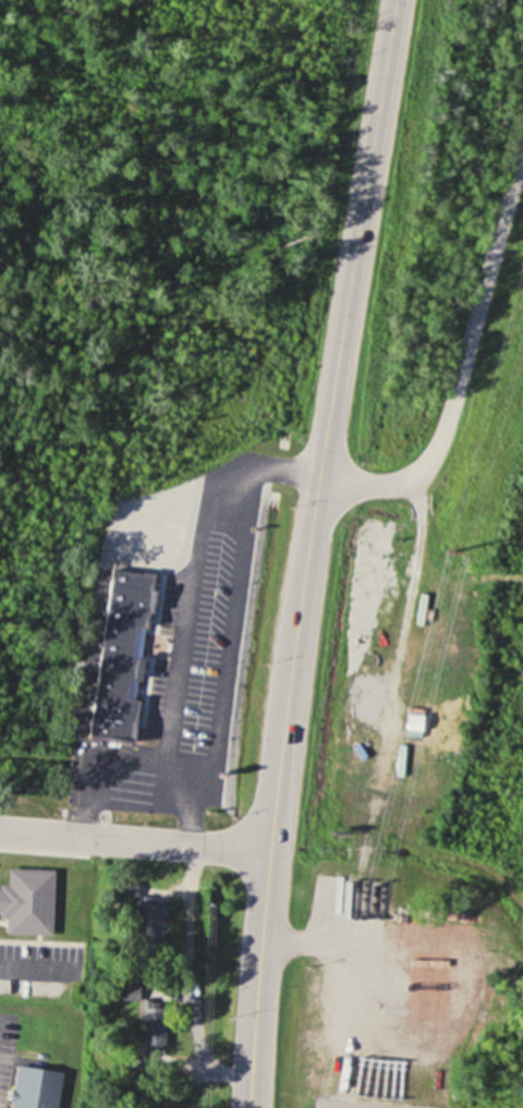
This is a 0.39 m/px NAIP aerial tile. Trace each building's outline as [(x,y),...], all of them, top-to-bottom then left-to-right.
[(90,737),(132,742),(151,574),(110,569),(90,737)] [(28,912),(29,900),(53,900),(53,870),(8,869),(8,887),(0,887),(0,912),(28,912)] [(165,946),(165,909),(137,909),(137,946),(165,946)] [(451,968),(454,924),(388,921),(386,965),(451,968)] [(165,1048),(165,1013),(153,1013),(153,1048),(165,1048)] [(60,1072),(12,1069),(10,1107),(58,1107),(60,1072)]
